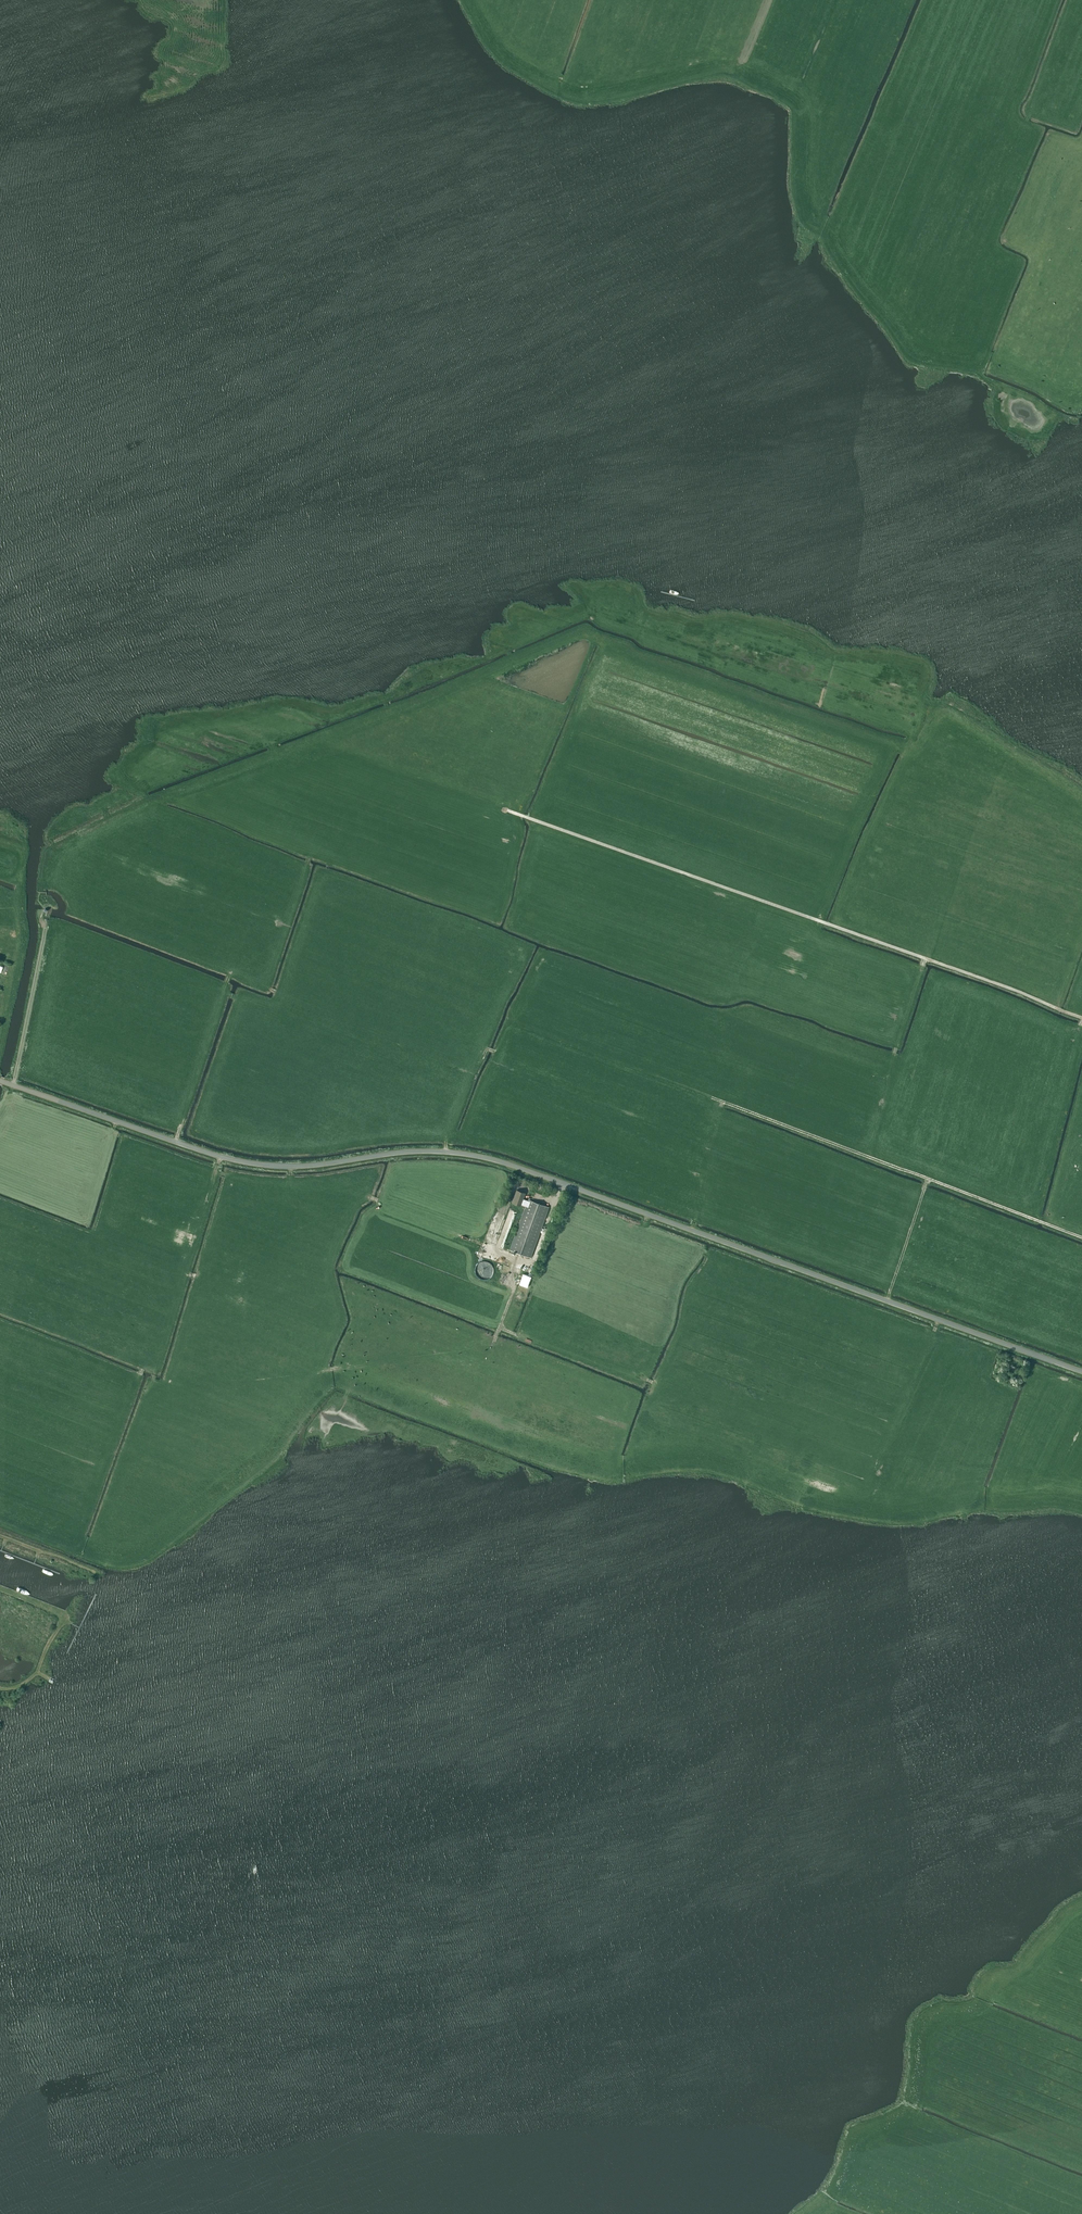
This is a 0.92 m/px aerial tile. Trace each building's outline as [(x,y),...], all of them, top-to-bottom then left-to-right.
[(510,1250),(530,1258),(548,1207),(528,1200),(528,1201),(522,1199),(524,1193),(516,1190),(512,1203),(520,1206),(520,1205),(526,1206),(510,1250)] [(482,1262),(478,1274),(489,1278),(494,1267),(482,1262)] [(1006,1371),(1014,1373),(1016,1367),(1008,1364),(1006,1371)]
